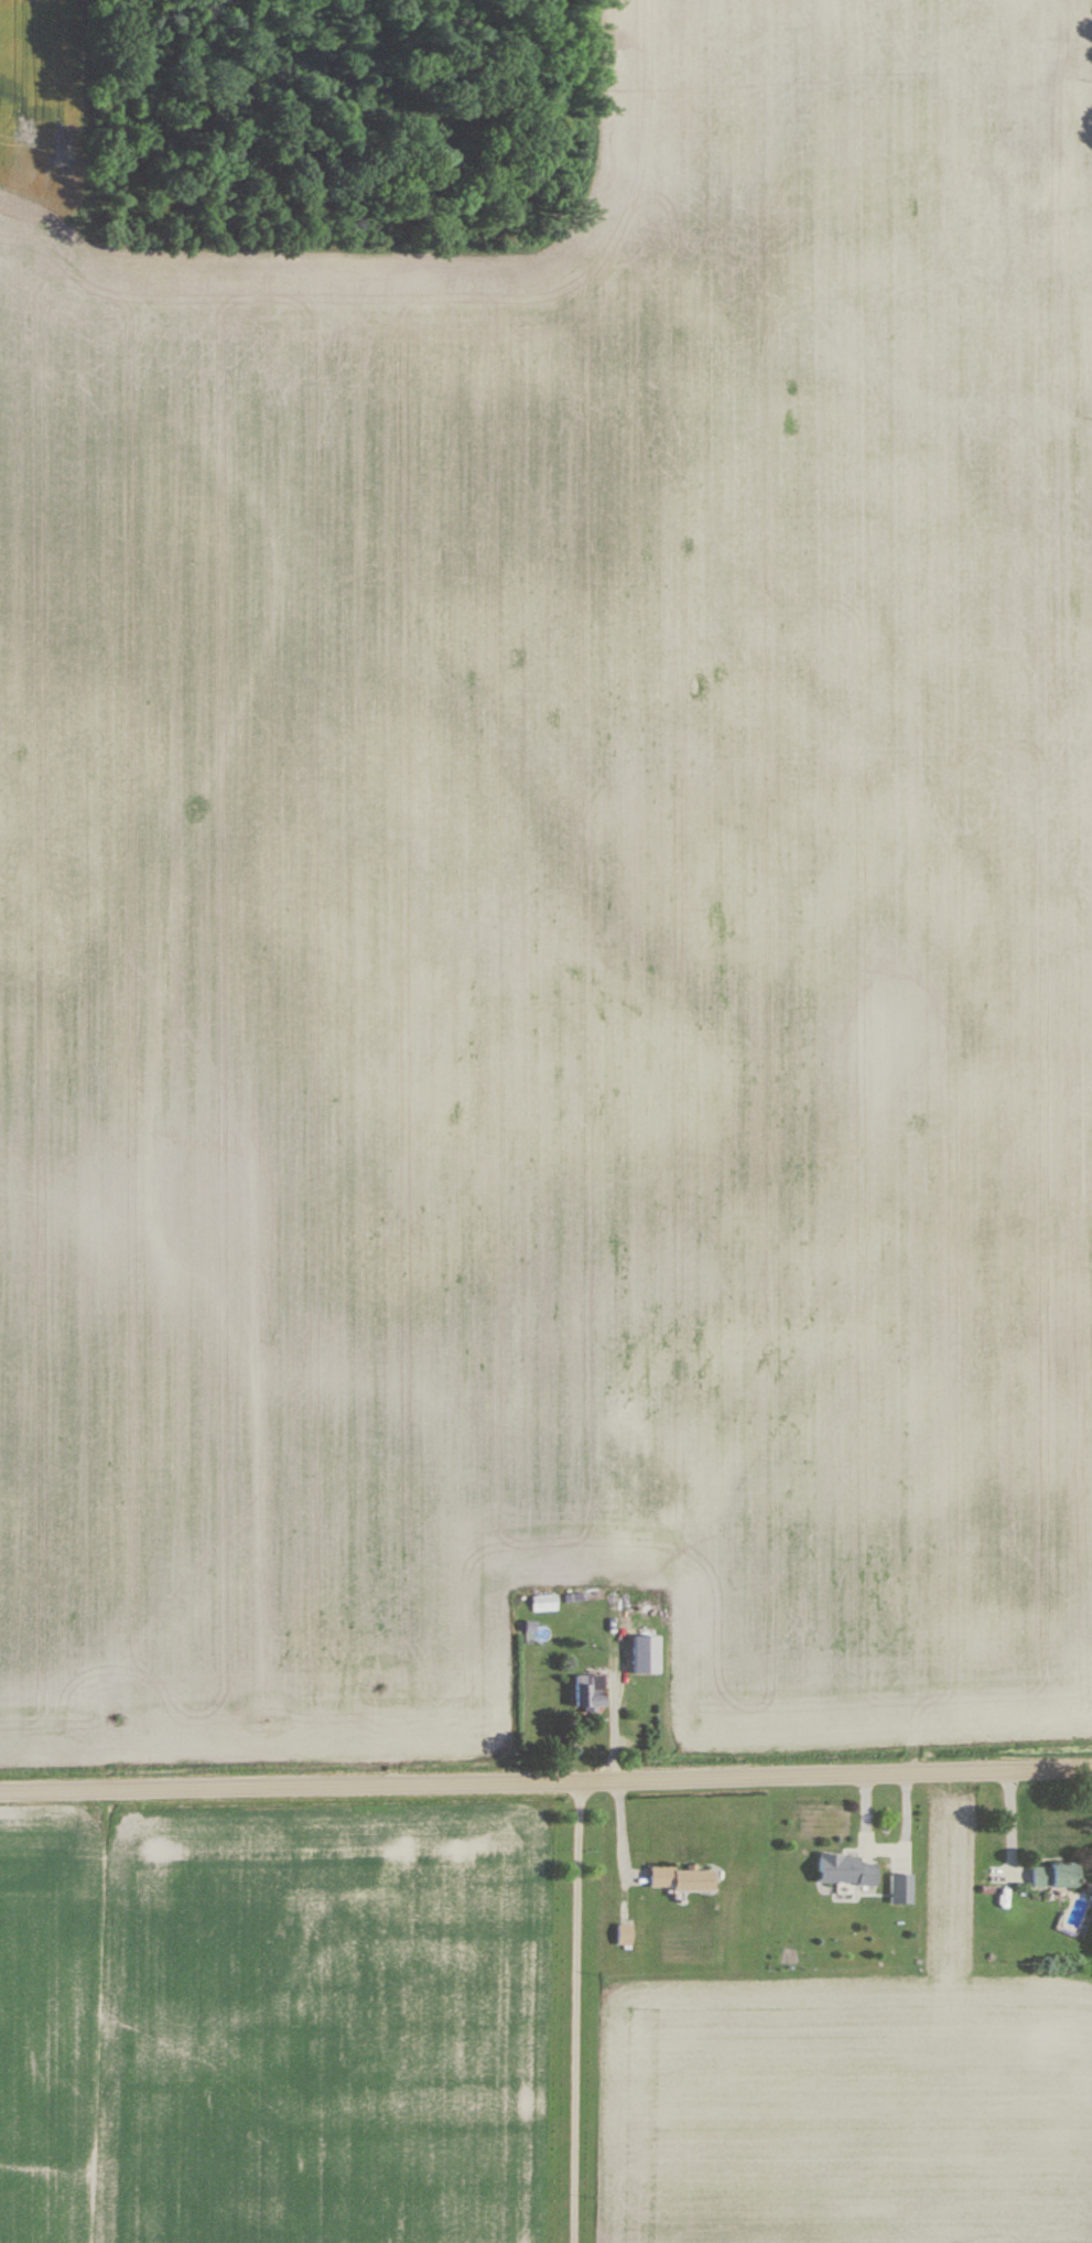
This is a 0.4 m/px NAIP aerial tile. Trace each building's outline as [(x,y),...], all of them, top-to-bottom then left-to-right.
[(533,1597),(533,1613),(558,1613),(558,1597),(533,1597)] [(576,1709),(604,1709),(604,1675),(576,1675),(576,1709)] [(876,1864),(859,1864),(859,1856),(819,1855),(819,1885),(876,1885),(876,1864)] [(1078,1866),(1032,1866),(1032,1888),(1078,1888),(1078,1866)] [(651,1891),(714,1892),(714,1870),(651,1870),(651,1891)] [(912,1875),(891,1875),(891,1905),(912,1905),(912,1875)] [(618,1946),(631,1946),(631,1925),(618,1925),(618,1946)]
